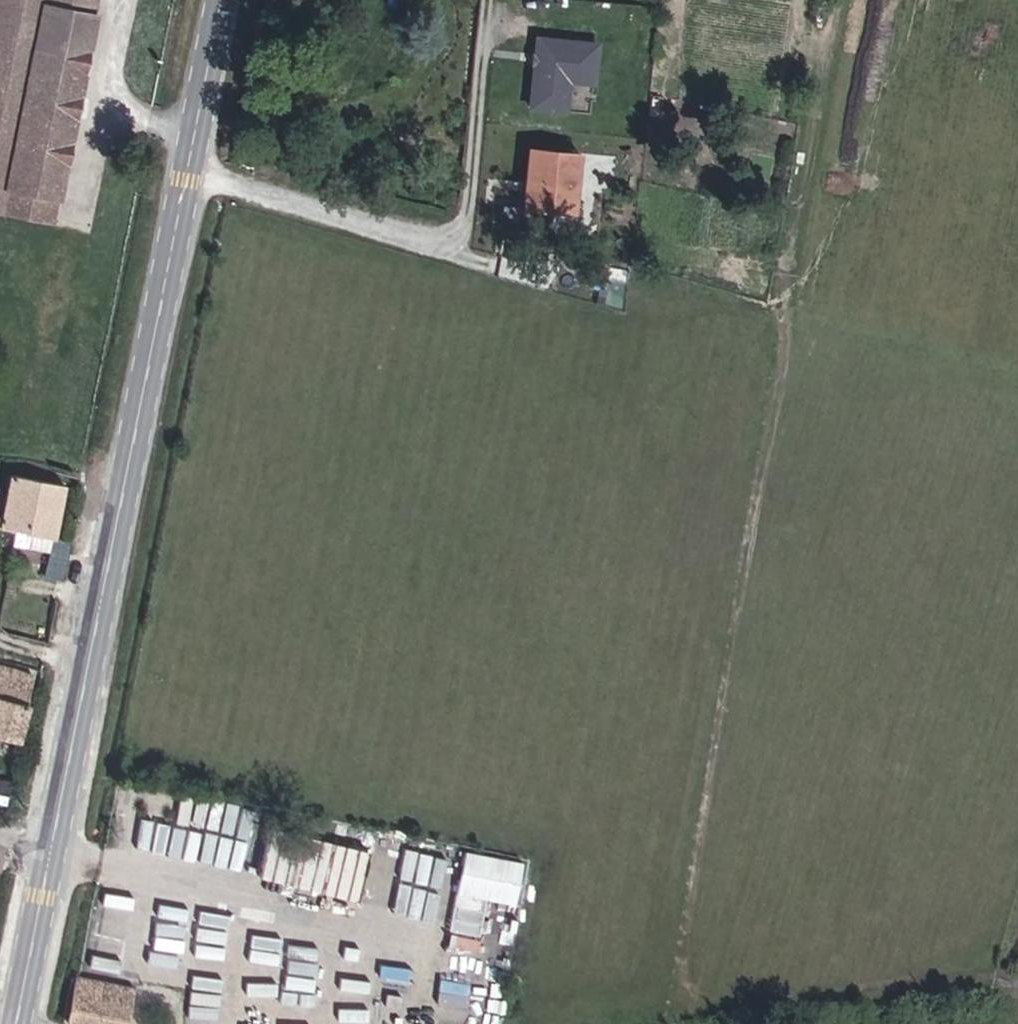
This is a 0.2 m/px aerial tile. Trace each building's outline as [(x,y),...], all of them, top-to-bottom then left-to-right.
[(87,0),(0,0),(0,216),(46,225),(51,200),(59,201),(90,33),(81,32),(88,0),(87,0)] [(599,30),(530,27),(530,104),(596,111),(599,30)] [(575,147),(531,141),(528,207),(574,208),(575,147)] [(0,475),(0,531),(49,541),(60,487),(0,475)] [(10,739),(24,679),(0,672),(0,736),(10,739)] [(280,877),(296,880),(304,847),(289,843),(292,830),(252,821),(247,822),(244,825),(243,828),(242,831),(245,835),(248,837),(280,843),(274,867),(244,860),(242,860),(239,861),(236,864),(234,869),(236,874),(239,877),(278,884),(280,877)] [(304,847),(296,880),(294,888),(379,903),(390,852),(307,836),(304,847)] [(465,848),(459,892),(520,901),(526,857),(465,848)] [(144,981),(79,969),(73,1013),(128,1022),(132,996),(140,997),(144,981)]
